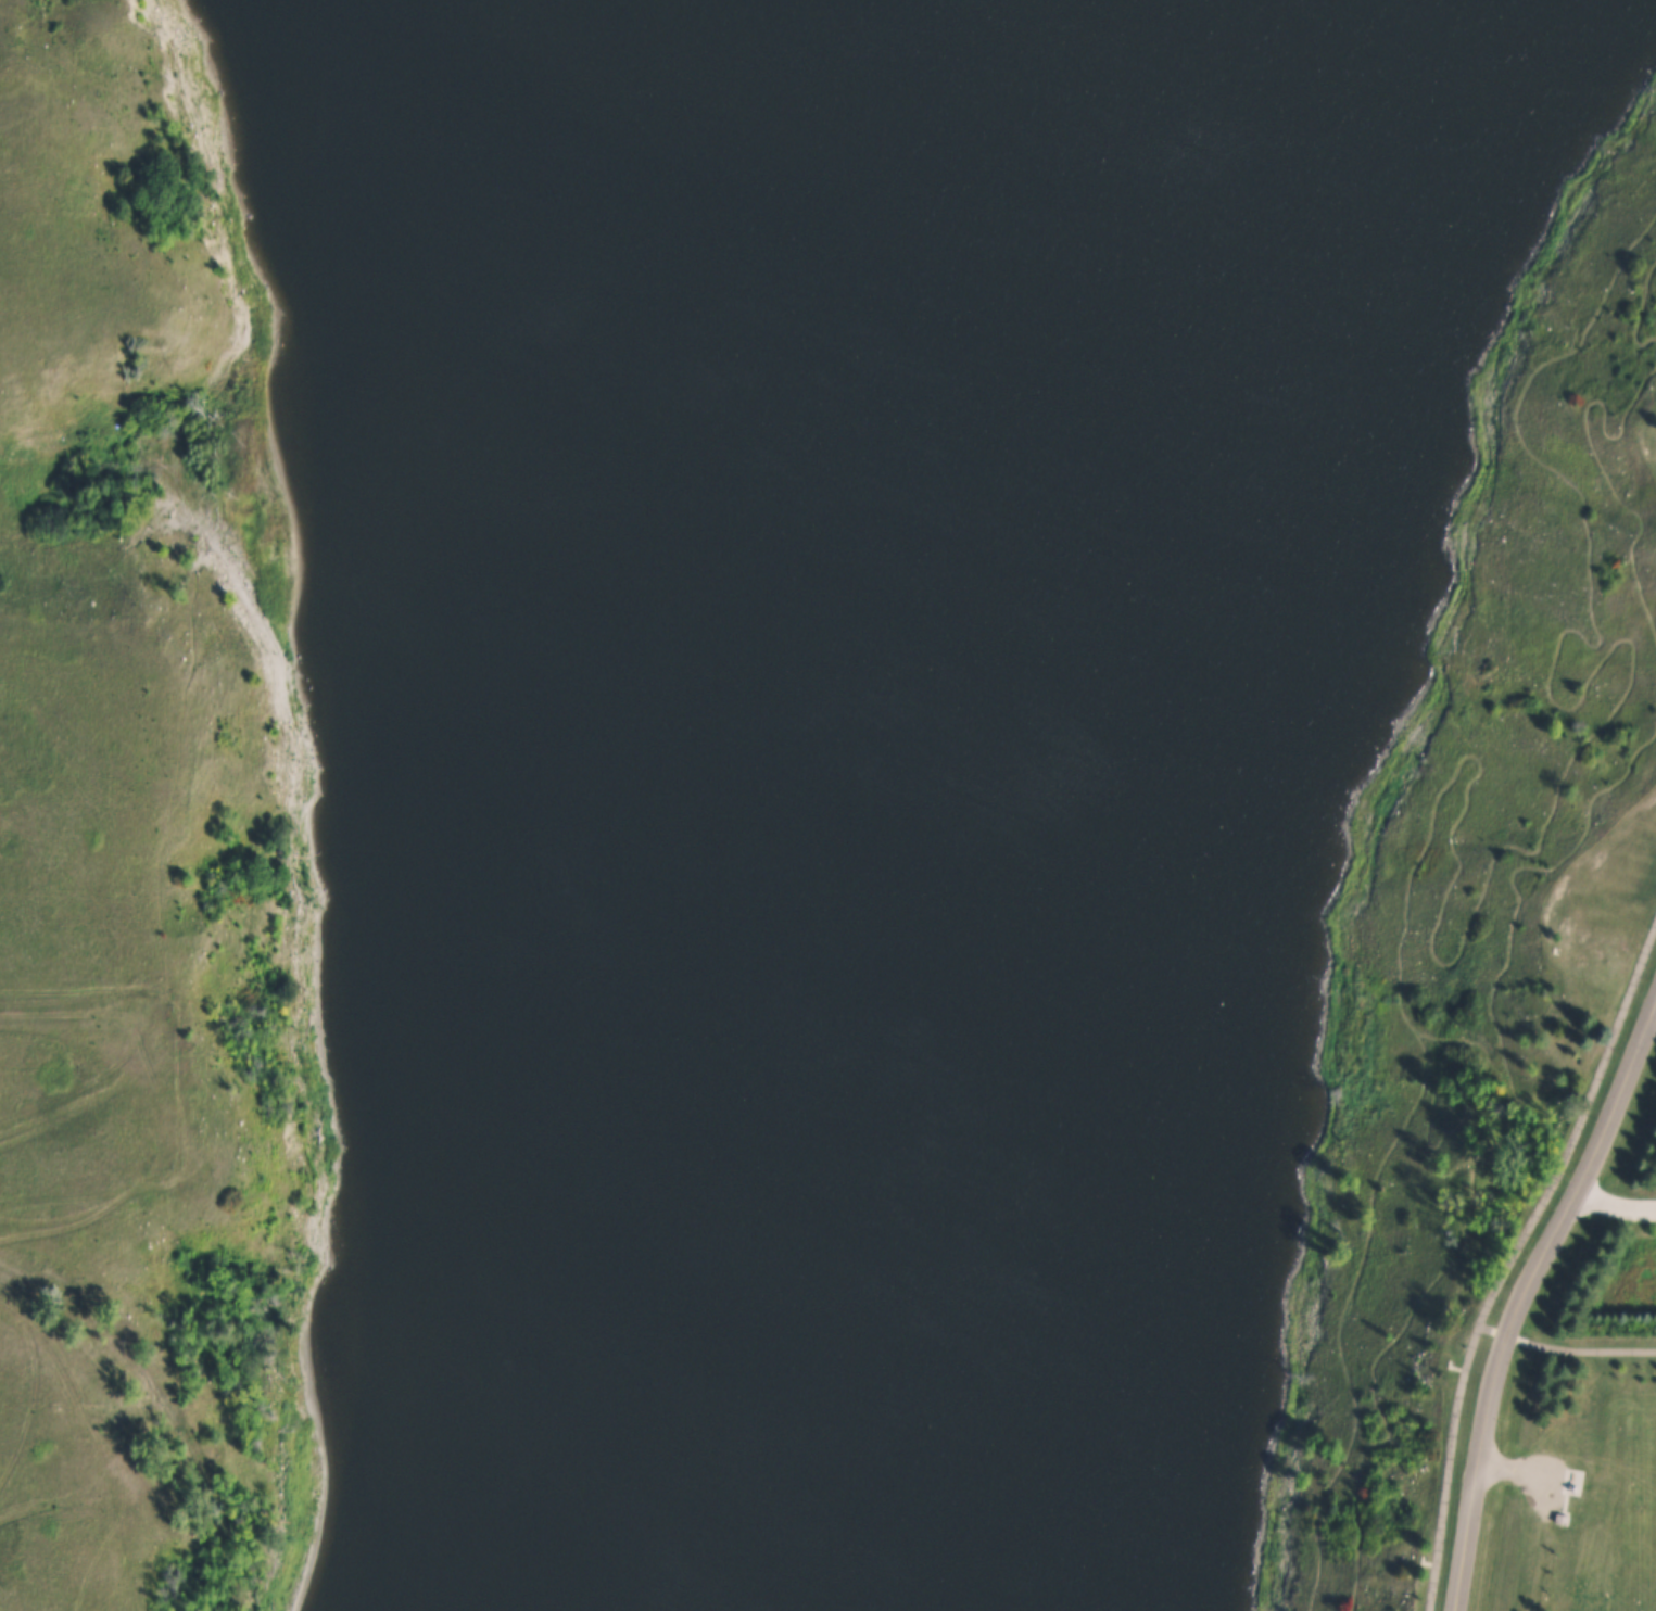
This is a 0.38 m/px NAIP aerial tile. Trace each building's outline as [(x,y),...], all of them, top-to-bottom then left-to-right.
[(1559,1514),(1573,1517),(1572,1524),(1558,1522),(1559,1514)]
